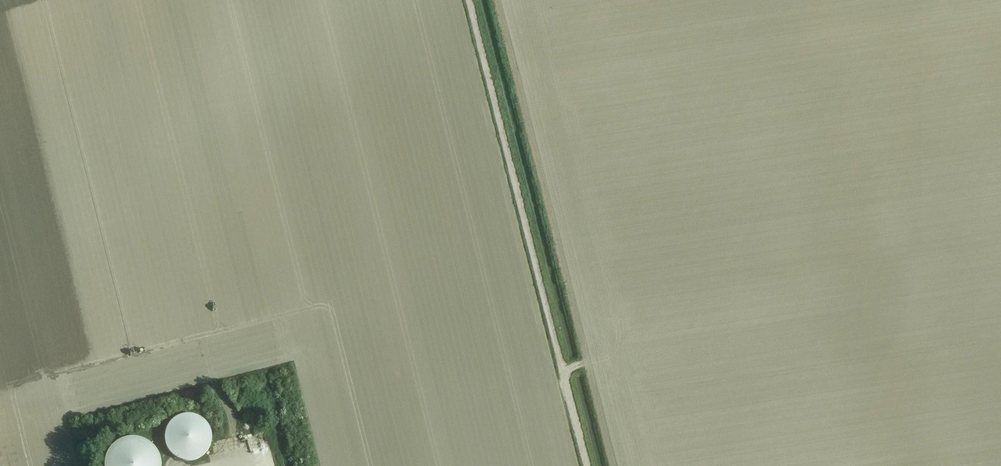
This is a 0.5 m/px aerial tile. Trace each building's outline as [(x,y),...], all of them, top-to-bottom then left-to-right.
[(212,439),(212,438),(212,436),(212,434),(211,433),(211,432),(211,430),(210,429),(209,427),(209,426),(208,425),(207,423),(206,422),(205,421),(204,420),(203,419),(201,418),(200,417),(197,416),(195,415),(193,414),(191,414),(189,414),(188,414),(186,414),(183,415),(180,415),(179,416),(177,417),(175,418),(173,419),(172,421),(170,422),(169,424),(167,426),(166,428),(165,430),(165,432),(165,433),(164,435),(164,437),(164,439),(164,441),(165,442),(165,443),(165,444),(166,446),(167,448),(167,449),(168,451),(170,453),(171,454),(172,456),(174,457),(177,458),(179,460),(181,460),(183,461),(186,461),(188,461),(190,461),(192,461),(193,461),(196,460),(197,460),(200,458),(202,457),(203,456),(205,454),(206,453),(207,451),(208,450),(209,448),(210,447),(211,445),(211,443),(212,441),(212,439)] [(161,465),(161,464),(161,462),(160,460),(160,458),(159,456),(158,454),(157,452),(156,449),(154,447),(152,444),(149,442),(147,441),(146,440),(143,439),(141,438),(140,438),(138,437),(137,437),(133,437),(130,437),(128,437),(126,438),(124,438),(122,439),(120,440),(119,440),(117,441),(116,443),(113,445),(112,446),(111,447),(110,449),(109,449),(108,451),(107,453),(106,454),(106,456),(105,458),(105,459),(104,461),(104,462),(104,464),(104,465),(161,465)]
